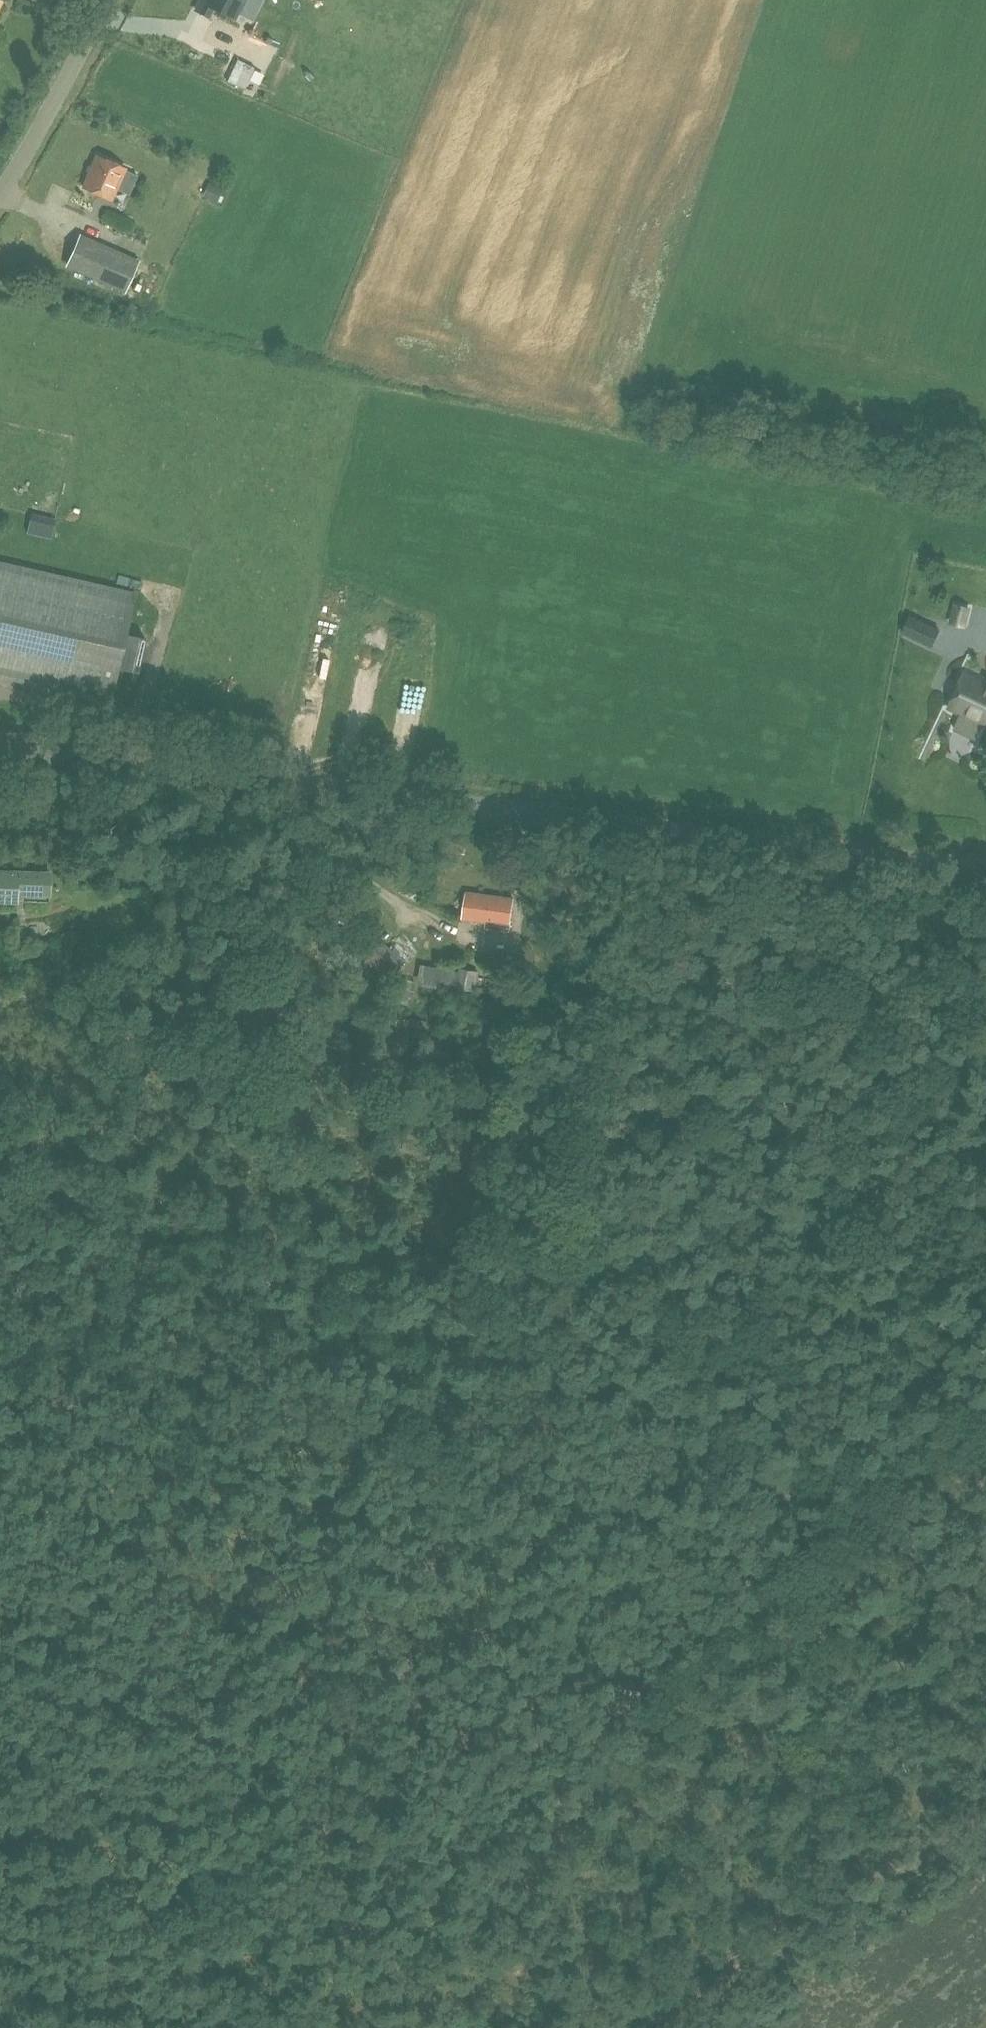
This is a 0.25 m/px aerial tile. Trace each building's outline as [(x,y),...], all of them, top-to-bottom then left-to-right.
[(237,16),(244,0),(202,0),(198,9),(211,15),(215,6),(237,16)] [(112,200),(126,168),(97,155),(83,188),(112,200)] [(124,293),(138,261),(105,246),(91,278),(124,293)] [(30,520),(27,532),(51,537),(53,526),(30,520)] [(137,675),(145,641),(125,636),(135,595),(0,564),(0,679),(109,704),(117,670),(137,675)] [(953,602),(948,623),(966,627),(971,607),(953,602)] [(903,633),(932,646),(940,630),(911,616),(903,633)] [(978,680),(963,712),(985,723),(985,683),(978,680)] [(414,736),(413,745),(434,747),(435,738),(414,736)] [(32,892),(32,871),(0,870),(0,899),(11,899),(12,891),(32,892)] [(509,930),(514,898),(467,891),(463,918),(487,921),(487,926),(509,930)] [(54,916),(54,900),(33,899),(32,916),(54,916)] [(25,906),(7,905),(7,920),(24,921),(25,906)] [(416,981),(393,975),(388,994),(412,999),(416,981)] [(479,1013),(490,1014),(492,991),(480,990),(479,1013)]
